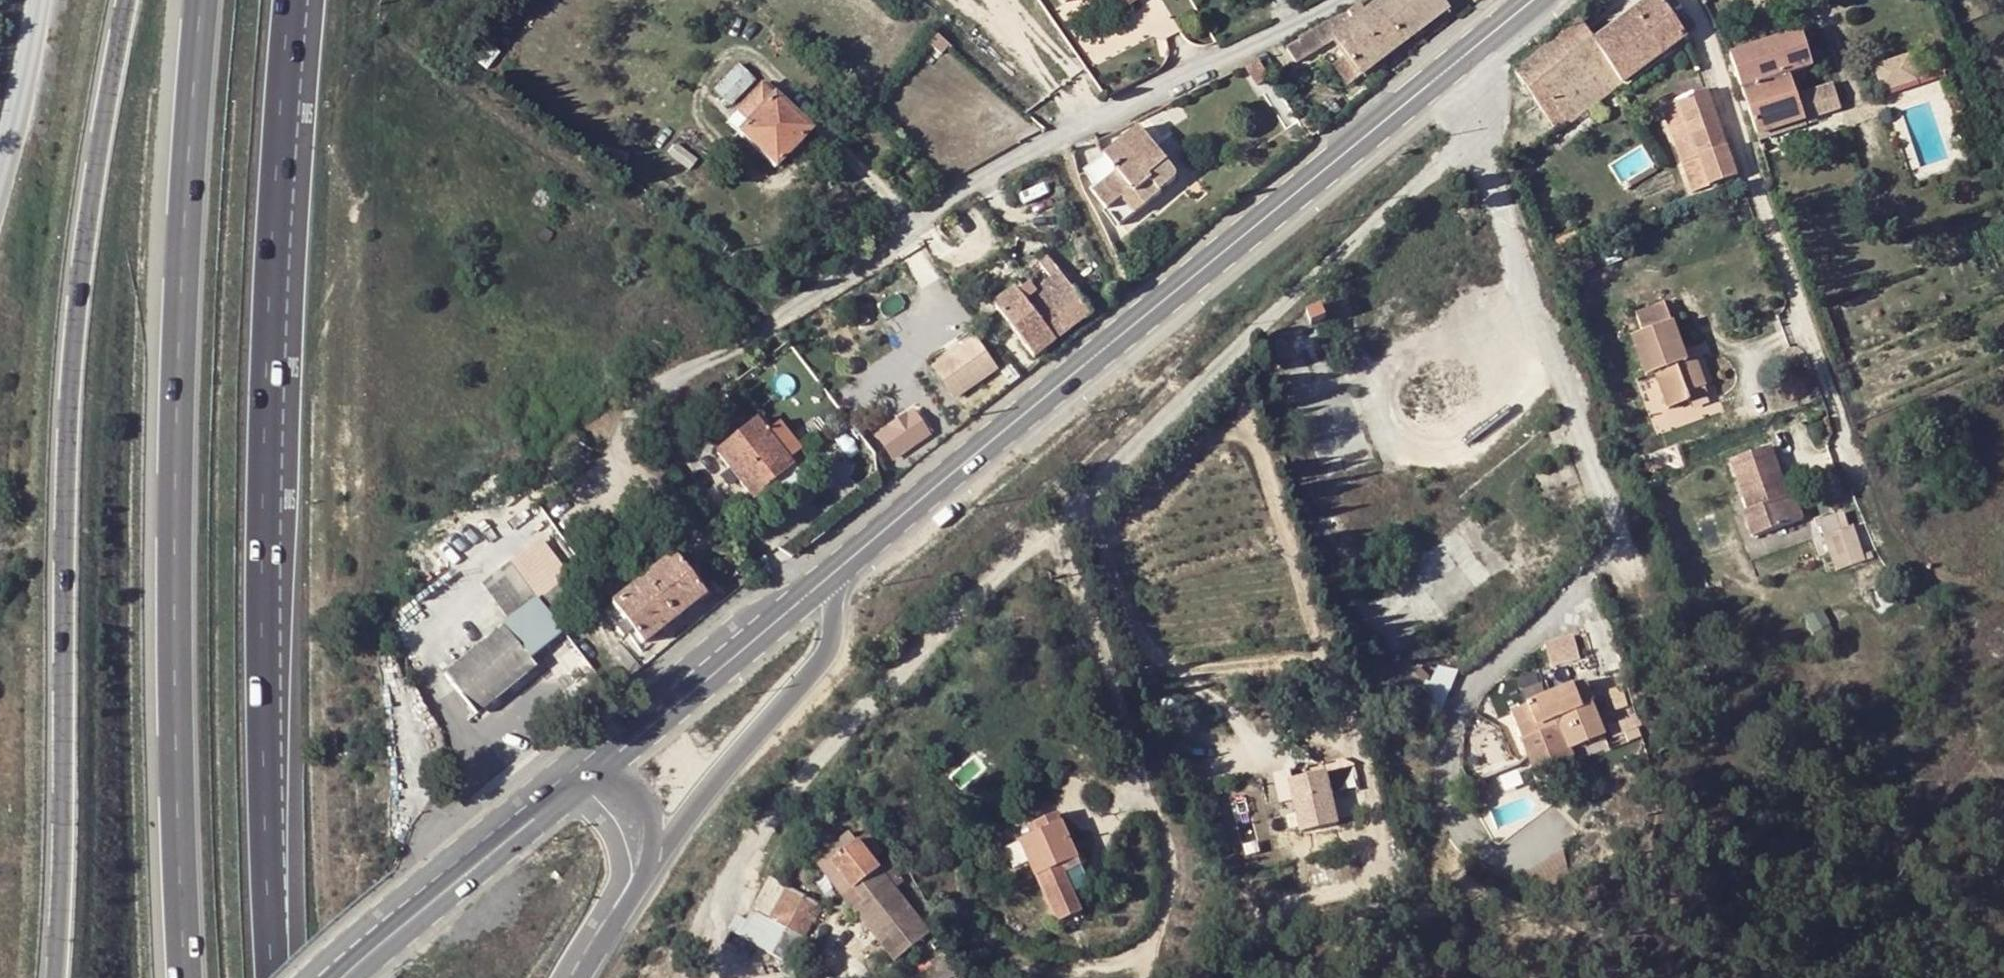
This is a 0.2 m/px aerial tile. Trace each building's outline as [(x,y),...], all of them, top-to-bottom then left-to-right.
[(1120,10),(1134,0),(1114,0),(1120,10)] [(1447,8),(1441,0),(1382,0),(1363,14),(1354,2),(1341,10),(1351,23),(1379,61),(1447,8)] [(1684,37),(1657,0),(1650,0),(1594,41),(1589,44),(1599,58),(1596,61),(1616,88),(1684,37)] [(1343,57),(1359,77),(1379,61),(1351,23),(1341,10),(1323,20),(1292,37),(1296,42),(1283,52),(1293,67),(1306,56),(1330,39),(1343,57)] [(1579,21),(1513,73),(1557,133),(1572,121),(1552,93),(1596,61),(1599,58),(1589,44),(1594,41),(1579,21)] [(1533,39),(1541,48),(1556,35),(1549,26),(1533,39)] [(1787,73),(1809,66),(1797,32),(1727,57),(1756,136),(1803,120),(1794,93),(1792,88),(1787,73)] [(1911,54),(1874,69),(1885,96),(1947,74),(1940,57),(1916,66),(1911,54)] [(1240,66),(1254,87),(1267,78),(1254,57),(1240,66)] [(1359,77),(1343,57),(1333,64),(1348,86),(1359,77)] [(1572,121),(1616,88),(1596,61),(1552,93),(1572,121)] [(728,106),(753,80),(733,62),(709,88),(728,106)] [(1792,88),(1814,80),(1809,66),(1787,73),(1792,88)] [(1794,93),(1803,120),(1818,114),(1808,88),(1794,93)] [(733,135),(771,172),(805,136),(755,89),(731,115),(742,126),(733,135)] [(1724,148),(1704,92),(1688,98),(1698,125),(1684,130),(1691,146),(1685,148),(1688,156),(1695,153),(1696,158),(1724,148)] [(1698,125),(1688,98),(1673,103),(1684,130),(1698,125)] [(1091,183),(1087,187),(1116,226),(1160,193),(1149,181),(1168,166),(1139,128),(1081,172),(1091,183)] [(694,161),(671,142),(663,153),(686,171),(694,161)] [(1699,164),(1708,189),(1736,178),(1724,148),(1696,158),(1699,164)] [(1699,164),(1683,170),(1692,195),(1708,189),(1699,164)] [(1175,175),(1168,166),(1149,181),(1160,193),(1173,183),(1174,182),(1174,181),(1175,180),(1175,178),(1175,177),(1175,175)] [(1057,273),(1032,291),(1050,315),(1054,312),(1067,329),(1088,312),(1057,273)] [(1013,279),(987,300),(1031,357),(1053,340),(1022,301),(1032,291),(1025,282),(1019,287),(1013,279)] [(1680,346),(1653,284),(1623,297),(1632,317),(1619,322),(1637,364),(1649,359),(1666,397),(1688,388),(1685,380),(1701,373),(1688,343),(1680,346)] [(1032,291),(1022,301),(1053,340),(1067,329),(1054,312),(1050,315),(1032,291)] [(1321,300),(1306,306),(1312,321),(1327,316),(1321,300)] [(937,364),(961,398),(1006,367),(982,333),(937,364)] [(1688,388),(1704,382),(1701,373),(1685,380),(1688,388)] [(920,405),(880,432),(898,459),(938,432),(920,405)] [(748,421),(710,456),(751,499),(790,462),(786,457),(792,451),(772,429),(763,437),(748,421)] [(1748,512),(1788,497),(1770,449),(1730,463),(1748,512)] [(1788,497),(1748,512),(1743,514),(1753,538),(1803,518),(1794,495),(1788,497)] [(1843,543),(1831,503),(1815,508),(1832,559),(1854,551),(1850,540),(1843,543)] [(639,644),(701,592),(667,553),(608,607),(620,622),(612,628),(618,637),(627,630),(639,644)] [(557,582),(442,674),(471,713),(531,665),(522,654),(568,616),(561,606),(570,599),(557,582)] [(1575,638),(1547,645),(1552,668),(1581,661),(1575,638)] [(1560,729),(1570,755),(1610,738),(1595,705),(1598,704),(1589,682),(1529,706),(1531,709),(1511,717),(1524,745),(1560,729)] [(1526,767),(1489,775),(1493,794),(1530,786),(1526,767)] [(1302,835),(1338,829),(1327,769),(1279,777),(1282,804),(1297,802),(1302,835)] [(1034,830),(1038,840),(1064,828),(1060,818),(1034,830)] [(1038,840),(1024,846),(1039,881),(1061,926),(1077,918),(1088,913),(1077,889),(1068,868),(1081,862),(1066,827),(1064,828),(1038,840)] [(926,925),(883,872),(892,865),(871,837),(861,845),(854,834),(817,865),(896,969),(936,939),(932,934),(938,930),(932,921),(926,925)] [(775,885),(754,925),(743,919),(734,938),(745,945),(797,970),(826,909),(775,885)]
